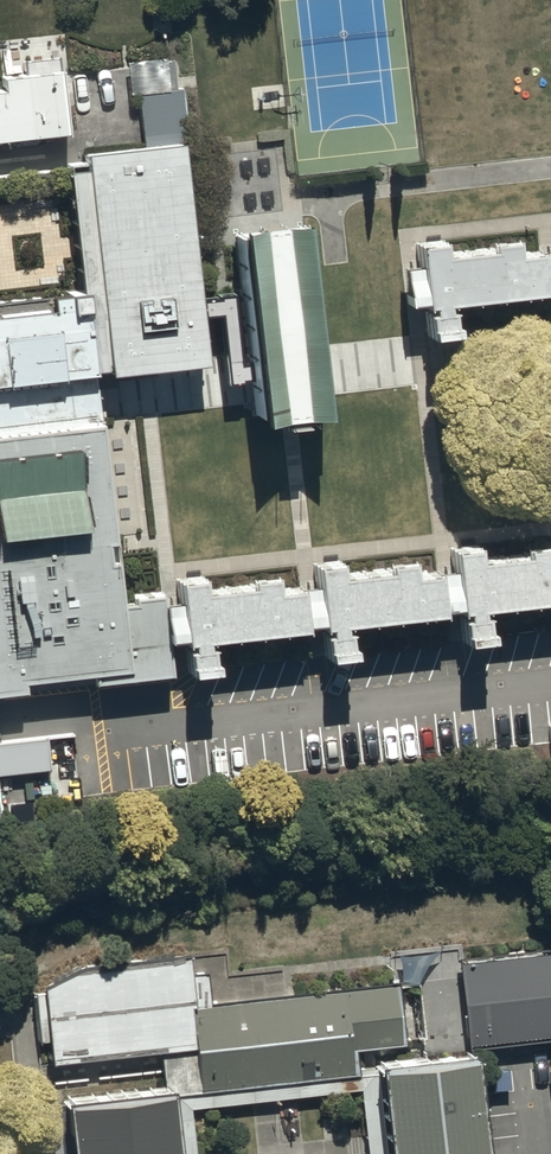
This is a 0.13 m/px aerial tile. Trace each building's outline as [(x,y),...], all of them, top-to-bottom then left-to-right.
[(69,135),(60,51),(24,54),(25,72),(0,74),(0,89),(0,91),(0,142),(69,135)] [(0,167),(0,681),(23,679),(15,611),(87,603),(96,676),(173,668),(163,583),(123,587),(99,378),(206,365),(180,146),(0,167)] [(413,252),(415,275),(397,277),(401,312),(418,310),(423,350),(449,347),(445,313),(550,302),(550,232),(547,233),(550,256),(511,260),(511,252),(438,260),(437,249),(413,252)] [(299,242),(233,249),(250,404),(255,445),(284,442),(300,440),(321,438),(316,397),(299,242)] [(178,589),(187,681),(214,678),(211,647),(317,635),(320,670),(350,667),(346,631),(453,620),(457,652),(484,650),(480,615),(550,607),(550,564),(544,565),(542,550),(446,560),(448,575),(406,580),(405,565),(311,575),(313,591),(275,595),(274,579),(178,589)] [(48,773),(45,743),(0,747),(0,778),(48,773)] [(85,965),(41,986),(50,1065),(167,1053),(169,1069),(171,1088),(172,1096),(200,1093),(261,1086),(352,1074),(351,1049),(398,1045),(392,983),(288,994),(286,965),(231,972),(229,950),(184,955),(85,965)] [(460,964),(471,1047),(550,1037),(550,953),(460,964)] [(372,1064),(382,1153),(478,1153),(467,1053),(372,1064)] [(63,1100),(69,1153),(178,1153),(172,1096),(171,1088),(63,1100)]
